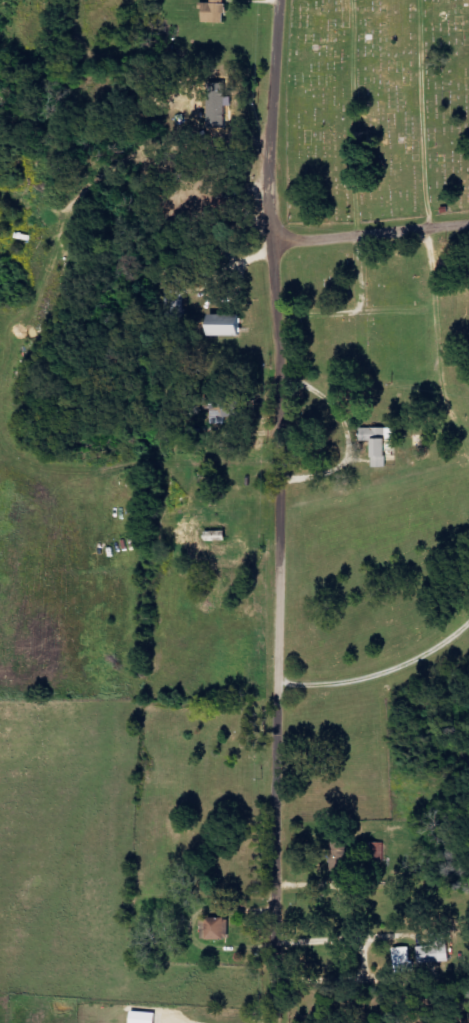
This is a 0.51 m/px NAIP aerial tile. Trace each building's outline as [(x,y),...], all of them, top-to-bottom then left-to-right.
[(211,3),(202,3),(201,23),(225,23),(225,0),(211,0),(211,3)] [(239,321),(204,321),(204,336),(239,336),(239,321)] [(385,468),(385,437),(396,437),(396,429),(361,429),(361,441),(371,441),(371,468),(385,468)] [(387,859),(386,842),(369,843),(369,860),(387,859)] [(350,843),(333,843),(333,871),(350,871),(350,843)] [(230,918),(205,919),(205,940),(230,939),(230,918)] [(422,963),(451,962),(451,933),(434,933),(434,946),(421,946),(422,963)] [(161,1012),(136,1012),(136,1022),(161,1022),(161,1012)]
